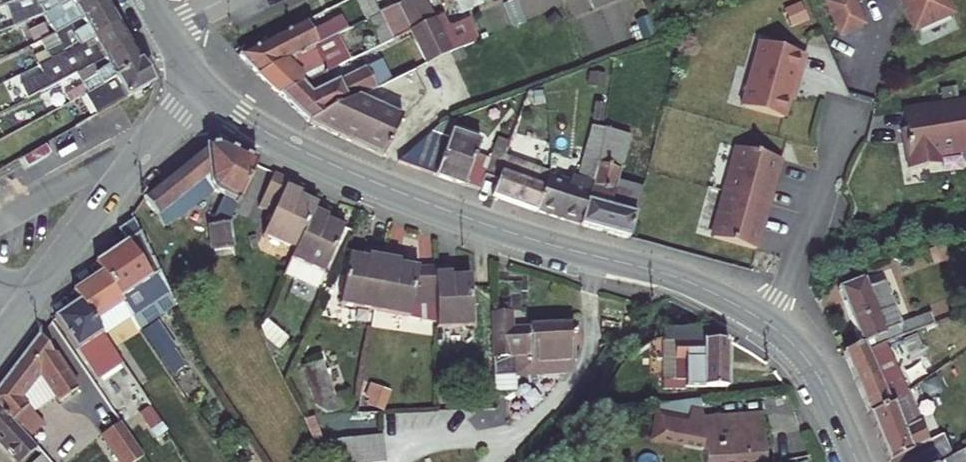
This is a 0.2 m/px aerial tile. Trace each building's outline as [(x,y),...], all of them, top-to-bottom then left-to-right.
[(7,3),(11,16),(40,5),(37,0),(16,0),(7,3)] [(40,5),(11,16),(15,26),(45,14),(70,0),(37,0),(40,5)] [(107,5),(104,0),(70,0),(45,14),(55,33),(107,5)] [(372,0),(356,0),(366,21),(368,20),(379,14),(372,0)] [(379,14),(392,39),(410,30),(426,64),(449,52),(438,30),(423,0),(411,0),(379,14)] [(461,13),(482,3),(480,0),(455,0),(461,13)] [(857,0),(824,0),(840,38),(868,26),(857,0)] [(914,34),(958,16),(952,0),(900,0),(914,34)] [(46,51),(33,57),(38,68),(67,54),(118,24),(107,5),(55,33),(41,40),(46,51)] [(392,39),(379,14),(368,20),(381,45),(392,39)] [(649,15),(634,20),(642,41),(656,35),(649,15)] [(467,18),(438,30),(449,52),(477,41),(467,18)] [(258,75),(348,30),(342,20),(328,27),(326,24),(310,32),(305,21),(238,55),(258,75)] [(129,44),(118,24),(67,54),(72,64),(29,88),(34,96),(77,74),(129,44)] [(342,45),(353,40),(348,30),(258,75),(279,96),(328,70),(349,60),(342,45)] [(809,53),(758,39),(741,104),(788,117),(792,102),(795,103),(809,53)] [(140,64),(129,44),(77,74),(84,85),(65,95),(70,103),(86,94),(140,64)] [(387,57),(334,82),(328,70),(279,96),(308,122),(359,97),(414,69),(409,57),(391,65),(387,57)] [(151,84),(140,64),(86,94),(97,114),(151,84)] [(605,74),(589,72),(587,83),(603,85),(605,74)] [(566,92),(565,84),(549,88),(550,96),(566,92)] [(359,97),(308,122),(340,137),(359,97)] [(340,137),(383,157),(401,116),(359,97),(340,137)] [(902,105),(909,168),(941,164),(940,156),(965,153),(965,97),(902,105)] [(439,125),(432,132),(448,138),(451,131),(478,141),(482,131),(454,121),(449,121),(439,125)] [(536,211),(580,225),(598,162),(604,129),(593,126),(591,126),(577,178),(571,176),(569,182),(548,176),(536,211)] [(629,238),(642,189),(616,181),(629,135),(604,128),(604,129),(598,162),(580,225),(629,238)] [(490,159),(475,154),(479,141),(478,141),(451,131),(448,138),(435,176),(479,190),(484,176),(490,159)] [(432,132),(398,162),(435,176),(448,138),(432,132)] [(508,142),(497,138),(492,153),(502,156),(508,142)] [(21,156),(27,166),(50,153),(44,144),(21,156)] [(214,191),(224,196),(210,225),(214,251),(233,249),(230,223),(257,163),(223,145),(206,147),(191,160),(205,179),(209,176),(209,182),(214,191)] [(784,159),(736,145),(723,193),(771,207),(784,159)] [(551,154),(532,151),(528,166),(549,174),(551,154)] [(499,181),(493,196),(536,211),(548,176),(549,174),(528,166),(502,156),(492,153),(490,159),(484,176),(499,181)] [(209,176),(205,179),(191,160),(178,170),(193,188),(157,216),(164,226),(180,217),(214,191),(209,182),(209,176)] [(178,170),(142,197),(157,216),(193,188),(178,170)] [(304,188),(274,174),(259,208),(274,215),(264,236),(296,250),(317,205),(304,199),(302,202),(298,200),(300,197),(304,188)] [(771,207),(723,193),(710,236),(759,249),(771,207)] [(329,216),(331,211),(317,205),(296,250),(292,259),(324,274),(324,273),(331,258),(334,252),(344,229),(331,223),(330,226),(325,224),(327,221),(329,216)] [(331,223),(344,229),(346,224),(329,216),(327,221),(325,224),(330,226),(331,223)] [(132,220),(116,230),(125,243),(96,262),(123,303),(122,303),(130,314),(131,317),(168,293),(132,220)] [(386,252),(370,249),(368,258),(368,262),(363,262),(364,258),(350,255),(340,304),(375,311),(386,252)] [(375,311),(409,317),(412,304),(436,303),(434,267),(419,268),(405,265),(404,269),(399,268),(400,264),(402,254),(386,252),(375,311)] [(331,258),(324,273),(327,274),(334,259),(331,258)] [(292,259),(285,274),(317,288),(324,274),(292,259)] [(96,262),(95,262),(102,271),(122,303),(123,303),(96,262)] [(452,266),(434,267),(436,303),(436,327),(473,326),(471,276),(457,276),(457,280),(452,280),(452,277),(452,266)] [(102,271),(73,290),(80,300),(102,333),(112,326),(130,314),(122,303),(102,271)] [(864,278),(838,289),(860,344),(861,344),(865,353),(881,346),(895,339),(877,297),(888,292),(884,281),(867,287),(864,278)] [(900,318),(898,319),(888,292),(877,297),(895,339),(933,325),(929,312),(902,323),(900,318)] [(80,300),(55,317),(77,350),(85,361),(109,344),(102,333),(80,300)] [(510,304),(493,305),(493,313),(511,312),(510,304)] [(573,324),(513,327),(513,312),(511,312),(493,313),(492,313),(494,374),(517,373),(538,371),(538,361),(574,360),(574,346),(573,327),(573,324)] [(267,320),(262,325),(269,340),(279,348),(288,338),(267,320)] [(158,321),(141,332),(186,399),(203,387),(158,321)] [(109,344),(112,348),(122,342),(112,326),(102,333),(109,344)] [(581,346),(580,326),(573,327),(574,346),(581,346)] [(707,327),(666,327),(666,341),(674,341),(675,381),(685,381),(685,387),(727,387),(728,340),(707,340),(707,327)] [(40,333),(0,386),(0,408),(11,420),(26,406),(31,411),(54,395),(58,402),(77,390),(40,333)] [(916,335),(903,340),(912,362),(925,356),(916,335)] [(114,350),(138,386),(147,380),(140,369),(122,342),(112,348),(114,350)] [(884,364),(873,369),(865,353),(861,344),(860,344),(843,353),(868,414),(892,403),(893,403),(891,399),(898,395),(884,364)] [(888,362),(881,346),(865,353),(873,369),(884,364),(888,362)] [(114,350),(101,358),(126,396),(139,388),(138,386),(114,350)] [(321,359),(300,365),(322,414),(347,408),(342,394),(335,395),(321,359)] [(538,361),(538,371),(568,370),(574,360),(538,361)] [(146,365),(140,369),(147,380),(138,386),(139,388),(150,405),(157,400),(154,395),(167,386),(158,373),(154,376),(146,365)] [(519,410),(517,373),(494,374),(495,406),(496,410),(495,411),(519,410)] [(928,442),(907,392),(893,403),(892,403),(868,414),(888,461),(942,461),(952,457),(948,448),(941,435),(928,442)] [(31,411),(26,406),(11,420),(36,448),(48,461),(77,461),(31,411)] [(20,461),(36,448),(11,420),(0,408),(0,440),(20,461)] [(702,420),(705,461),(766,461),(762,415),(702,420)] [(120,417),(96,433),(116,461),(136,461),(146,455),(120,417)] [(349,440),(352,461),(385,461),(382,437),(349,440)] [(334,442),(336,461),(352,461),(349,440),(334,442)] [(959,442),(948,448),(952,457),(961,452),(963,451),(959,442)] [(20,461),(48,461),(36,448),(20,461)] [(965,450),(963,451),(961,452),(952,457),(942,461),(965,461),(965,450)]
